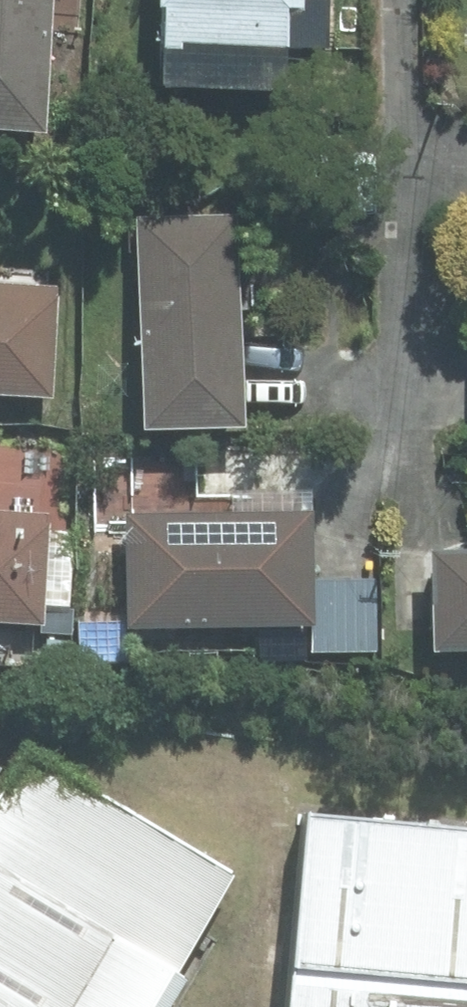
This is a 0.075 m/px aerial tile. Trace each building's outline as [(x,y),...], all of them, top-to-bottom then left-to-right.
[(44,129),(52,0),(0,0),(0,126),(44,129)] [(157,88),(288,93),(289,48),(330,49),(332,0),(160,0),(157,88)] [(235,216),(141,220),(148,427),(243,424),(235,216)] [(51,397),(58,286),(0,282),(0,393),(51,397)] [(53,449),(0,446),(0,619),(42,622),(53,449)] [(129,626),(314,624),(313,580),(312,513),(128,515),(129,626)] [(436,552),(438,648),(466,648),(466,551),(436,552)] [(376,579),(313,580),(314,624),(314,651),(377,651),(376,579)] [(201,899),(0,780),(0,1006),(144,1006),(201,899)] [(285,825),(272,1006),(466,1006),(466,838),(285,825)]
